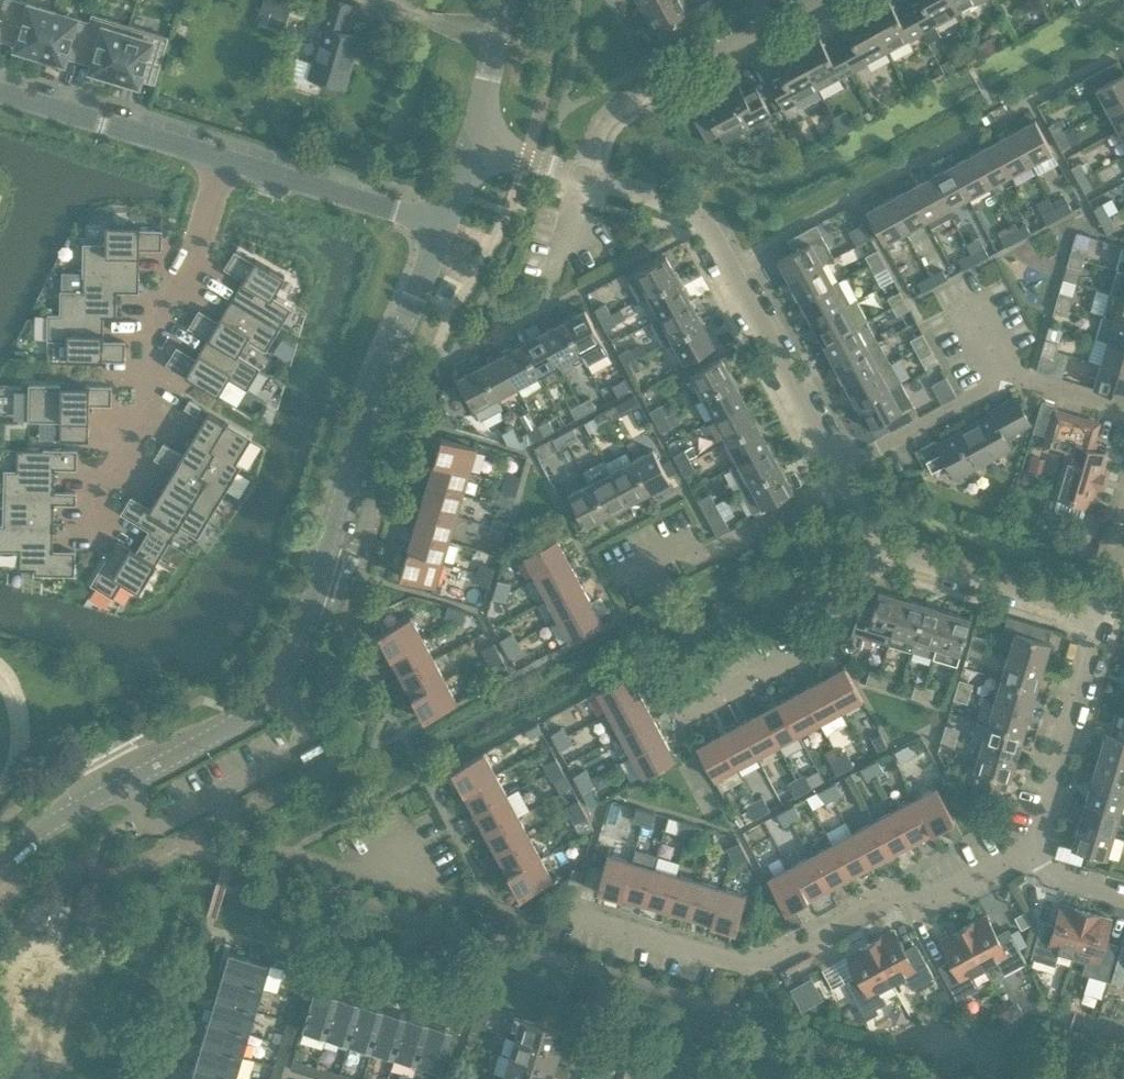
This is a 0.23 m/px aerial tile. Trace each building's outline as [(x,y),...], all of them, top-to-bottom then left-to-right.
[(16,0),(0,0),(0,36),(4,38),(16,0)] [(53,11),(17,0),(16,0),(4,38),(17,42),(15,48),(40,56),(53,11)] [(310,77),(344,87),(359,37),(346,33),(354,5),(337,0),(328,0),(320,26),(325,27),(314,63),(297,58),(291,79),(308,84),(310,77)] [(643,11),(665,0),(638,0),(643,11)] [(643,11),(654,31),(657,30),(664,43),(720,14),(712,0),(690,11),(684,0),(665,0),(643,11)] [(887,51),(909,38),(911,41),(923,34),(906,4),(896,9),(891,0),(890,0),(866,13),(887,51)] [(948,0),(913,0),(906,4),(923,34),(928,43),(940,36),(934,25),(956,13),(948,0)] [(956,13),(978,1),(979,3),(985,0),(948,0),(956,13)] [(79,60),(93,14),(92,14),(90,21),(53,11),(40,56),(64,63),(66,56),(79,60)] [(837,42),(853,72),(866,64),(865,62),(887,51),(866,13),(843,25),(849,36),(837,42)] [(93,14),(79,60),(92,64),(90,71),(114,78),(130,25),(93,14)] [(130,25),(114,78),(139,85),(141,79),(155,83),(168,36),(130,25)] [(795,51),(816,89),(840,76),(841,78),(853,72),(837,42),(825,48),(820,38),(795,51)] [(988,39),(975,46),(979,55),(993,47),(988,39)] [(816,89),(795,51),(774,63),(780,73),(768,80),(784,109),(797,102),(796,100),(816,89)] [(1123,100),(1123,71),(1118,60),(1082,79),(1090,92),(1097,88),(1108,108),(1123,100)] [(707,141),(719,134),(723,142),(747,129),(746,128),(770,115),(755,87),(743,93),(737,83),(701,103),(707,114),(695,120),(707,141)] [(1108,108),(1120,129),(1123,127),(1123,100),(1108,108)] [(1014,132),(1030,162),(1052,151),(1035,120),(1014,132)] [(1055,137),(1063,133),(1057,120),(1048,125),(1055,137)] [(993,143),(1010,174),(1030,162),(1014,132),(993,143)] [(1063,133),(1055,137),(1062,150),(1070,145),(1063,133)] [(972,154),(989,185),(1010,174),(993,143),(972,154)] [(951,166),(968,196),(989,185),(972,154),(951,166)] [(1078,179),(1086,175),(1079,162),(1071,167),(1078,179)] [(930,177),(947,208),(968,196),(951,166),(930,177)] [(1086,175),(1078,179),(1084,192),(1093,187),(1086,175)] [(909,188),(926,219),(947,208),(930,177),(909,188)] [(888,200),(905,230),(926,219),(909,188),(888,200)] [(905,230),(888,200),(867,211),(883,242),(905,230)] [(1068,201),(1055,208),(1060,217),(1073,210),(1068,201)] [(1100,221),(1109,216),(1102,204),(1093,208),(1100,221)] [(1055,208),(1043,215),(1048,224),(1060,217),(1055,208)] [(1109,216),(1100,221),(1107,233),(1115,229),(1109,216)] [(816,224),(788,239),(794,251),(778,259),(790,281),(822,263),(834,257),(816,224)] [(1026,224),(1013,231),(1018,240),(1031,233),(1026,224)] [(84,272),(139,273),(139,249),(161,249),(162,231),(139,231),(139,226),(107,226),(106,244),(84,244),(84,272)] [(1013,231),(1001,237),(1006,247),(1018,240),(1013,231)] [(984,246),(972,253),(977,263),(989,256),(984,246)] [(1070,255),(1083,259),(1086,250),(1073,246),(1070,255)] [(870,265),(882,258),(877,249),(865,256),(870,265)] [(232,300),(278,329),(290,309),(272,297),(284,277),(256,260),(254,264),(235,253),(225,267),(245,280),(232,300)] [(972,253),(959,260),(964,269),(977,263),(972,253)] [(1083,259),(1070,255),(1067,265),(1080,269),(1083,259)] [(638,300),(648,295),(678,279),(666,256),(625,278),(638,300)] [(882,258),(870,265),(875,273),(887,267),(882,258)] [(822,263),(790,281),(801,302),(833,284),(822,263)] [(943,269),(930,276),(935,285),(948,279),(943,269)] [(1123,296),(1123,271),(1116,269),(1110,292),(1123,296)] [(139,291),(139,273),(84,272),(84,291),(61,291),(61,315),(103,315),(115,316),(116,291),(139,291)] [(930,276),(917,283),(923,292),(935,285),(930,276)] [(812,323),(856,299),(845,278),(833,284),(801,302),(812,323)] [(690,301),(678,279),(648,295),(660,317),(690,301)] [(1090,310),(1103,314),(1103,315),(1123,321),(1123,296),(1110,292),(1109,293),(1096,289),(1090,310)] [(892,306),(905,300),(900,291),(888,298),(892,306)] [(1056,301),(1070,305),(1073,295),(1059,291),(1056,301)] [(856,299),(812,323),(824,343),(867,320),(856,299)] [(190,326),(209,338),(237,354),(246,339),(264,350),(278,329),(232,300),(218,323),(199,312),(190,326)] [(905,300),(892,306),(897,315),(910,309),(905,300)] [(702,323),(690,301),(660,317),(649,323),(661,345),(672,339),(702,323)] [(1070,305),(1056,301),(1054,310),(1067,314),(1070,305)] [(600,319),(611,314),(605,304),(595,309),(600,319)] [(563,321),(580,352),(587,365),(608,353),(585,309),(563,321)] [(611,314),(600,319),(606,330),(616,324),(616,323),(624,318),(619,310),(611,314)] [(103,315),(61,315),(49,315),(48,339),(67,340),(67,358),(124,359),(124,342),(110,341),(110,323),(102,322),(103,315)] [(1107,341),(1123,346),(1123,321),(1103,315),(1096,337),(1107,341)] [(835,364),(879,341),(867,320),(824,343),(835,364)] [(580,352),(563,321),(542,332),(559,364),(580,352)] [(714,345),(702,323),(672,339),(684,362),(714,345)] [(521,344),(538,375),(559,364),(542,332),(521,344)] [(915,348),(927,342),(923,333),(910,340),(915,348)] [(1043,346),(1057,350),(1059,341),(1046,337),(1043,346)] [(260,368),(237,354),(209,338),(195,360),(177,348),(168,363),(218,394),(228,377),(247,389),(260,368)] [(879,341),(835,364),(846,385),(890,362),(879,341)] [(1123,370),(1123,346),(1107,341),(1101,363),(1123,370)] [(927,342),(915,348),(920,357),(932,350),(927,342)] [(538,375),(521,344),(501,355),(517,386),(538,375)] [(624,364),(635,359),(634,358),(642,354),(636,344),(619,354),(624,364)] [(1057,350),(1043,346),(1040,356),(1054,360),(1057,350)] [(480,366),(496,398),(517,386),(501,355),(480,366)] [(703,396),(733,380),(721,357),(690,373),(703,396)] [(635,359),(624,364),(630,375),(640,370),(635,359)] [(890,362),(846,385),(857,406),(901,382),(890,362)] [(1101,363),(1094,387),(1123,396),(1123,370),(1101,363)] [(496,398),(480,366),(458,378),(480,420),(502,408),(496,398)] [(618,396),(628,390),(623,380),(612,385),(618,396)] [(733,380),(703,396),(715,418),(745,402),(733,380)] [(901,382),(857,406),(869,428),(884,419),(891,431),(919,416),(901,382)] [(112,385),(29,384),(29,420),(60,421),(60,440),(89,440),(89,404),(111,405),(112,385)] [(1004,437),(1030,423),(1016,396),(989,411),(990,414),(937,442),(935,440),(919,449),(932,472),(948,464),(955,478),(1010,448),(1004,437)] [(580,403),(586,413),(596,407),(591,397),(580,403)] [(201,407),(189,400),(185,408),(196,415),(201,407)] [(1035,422),(1033,432),(1047,436),(1044,448),(1067,455),(1055,496),(1058,496),(1054,508),(1056,512),(1079,519),(1082,517),(1086,505),(1089,506),(1095,486),(1097,487),(1101,474),(1099,473),(1105,453),(1091,449),(1099,423),(1056,410),(1057,406),(1042,401),(1040,408),(1035,422)] [(745,402),(715,418),(726,440),(757,424),(745,402)] [(586,413),(580,403),(570,409),(575,419),(586,413)] [(655,422),(673,412),(667,415),(661,404),(649,410),(655,422)] [(605,411),(610,421),(620,416),(615,405),(605,411)] [(610,421),(605,411),(594,417),(600,427),(610,421)] [(673,412),(655,422),(660,431),(678,421),(673,412)] [(194,438),(235,463),(250,439),(208,413),(194,438)] [(538,425),(544,435),(554,430),(549,420),(538,425)] [(757,424),(726,440),(738,462),(769,446),(757,424)] [(544,435),(538,425),(528,431),(534,441),(544,435)] [(513,427),(502,433),(508,443),(522,447),(523,447),(513,427)] [(563,433),(568,444),(579,438),(573,428),(563,433)] [(568,444),(563,433),(553,439),(558,449),(568,444)] [(434,461),(470,471),(477,448),(441,437),(434,461)] [(163,443),(159,451),(179,463),(178,464),(224,492),(240,466),(235,463),(194,438),(183,455),(163,443)] [(769,446),(738,462),(728,468),(740,490),(781,468),(769,446)] [(4,491),(54,492),(54,469),(77,469),(78,449),(18,448),(17,470),(4,470),(4,491)] [(631,461),(648,492),(670,480),(653,449),(631,461)] [(679,466),(690,460),(684,449),(674,455),(679,466)] [(159,451),(154,458),(174,470),(164,487),(210,515),(224,492),(178,464),(179,463),(159,451)] [(690,460),(679,466),(686,479),(697,473),(690,460)] [(470,471),(434,461),(427,483),(463,494),(470,471)] [(648,492),(631,461),(610,472),(627,503),(648,492)] [(781,468),(740,490),(752,513),(793,491),(781,468)] [(590,483),(607,515),(627,503),(610,472),(590,483)] [(505,482),(518,486),(521,476),(508,473),(505,482)] [(518,486),(505,482),(502,491),(516,495),(518,486)] [(463,494),(427,483),(421,506),(456,517),(463,494)] [(607,515),(590,483),(568,495),(585,526),(607,515)] [(121,513),(150,531),(168,542),(179,525),(197,536),(210,515),(164,487),(151,509),(131,497),(121,513)] [(54,492),(4,491),(4,524),(54,524),(54,504),(76,504),(77,492),(54,492)] [(703,510),(716,504),(710,493),(698,500),(703,510)] [(716,504),(703,510),(717,535),(729,529),(716,504)] [(456,517),(421,506),(414,529),(449,539),(456,517)] [(491,527),(505,531),(508,522),(494,518),(491,527)] [(4,524),(0,524),(0,550),(19,550),(19,569),(34,569),(33,574),(75,574),(75,550),(54,549),(54,524),(4,524)] [(505,531),(491,527),(489,536),(502,540),(505,531)] [(449,539),(414,529),(407,552),(442,562),(449,539)] [(155,564),(168,542),(150,531),(136,553),(117,542),(92,584),(113,596),(122,581),(139,591),(155,564)] [(536,577),(568,560),(556,538),(524,556),(536,577)] [(442,562),(407,552),(400,575),(435,586),(442,562)] [(547,598),(579,581),(568,560),(536,577),(547,598)] [(478,573),(491,577),(494,567),(481,563),(478,573)] [(491,577),(478,573),(475,582),(488,586),(491,577)] [(495,588),(508,592),(511,583),(497,579),(495,588)] [(558,619),(591,602),(579,581),(547,598),(558,619)] [(508,592),(495,588),(492,597),(505,601),(508,592)] [(888,645),(902,598),(878,591),(873,608),(860,604),(852,634),(888,645)] [(924,605),(902,598),(888,645),(910,652),(924,605)] [(591,602),(558,619),(570,641),(602,623),(591,602)] [(453,622),(457,608),(448,605),(444,619),(453,622)] [(924,605),(910,651),(933,658),(947,611),(924,605)] [(457,608),(453,622),(462,624),(466,611),(457,608)] [(947,611),(933,658),(957,665),(960,653),(971,618),(947,611)] [(390,655),(422,638),(410,616),(378,634),(390,655)] [(1008,655),(1043,666),(1050,642),(1048,642),(1052,629),(1008,616),(1004,629),(1015,632),(1008,655)] [(504,648),(517,641),(512,633),(500,640),(504,648)] [(970,643),(983,648),(986,638),(973,634),(970,643)] [(422,638),(390,655),(401,676),(434,659),(422,638)] [(517,641),(504,648),(509,656),(521,650),(517,641)] [(486,657),(498,651),(494,643),(482,649),(486,657)] [(983,648),(970,643),(967,653),(980,657),(983,648)] [(498,651),(486,657),(491,666),(503,660),(498,651)] [(1002,678),(1036,688),(1043,666),(1008,655),(1002,678)] [(434,659),(401,676),(412,697),(445,680),(434,659)] [(823,679),(840,711),(862,699),(844,667),(823,679)] [(875,686),(879,673),(870,670),(866,683),(875,686)] [(879,673),(875,686),(885,689),(889,676),(879,673)] [(609,713),(641,696),(629,674),(597,691),(609,713)] [(1036,688),(1002,678),(995,701),(1030,711),(1036,688)] [(802,690),(819,722),(840,711),(823,679),(802,690)] [(956,689),(970,693),(973,683),(959,679),(956,689)] [(445,680),(412,697),(424,719),(457,702),(445,680)] [(921,700),(925,687),(915,684),(911,697),(921,700)] [(925,687),(921,700),(930,703),(934,689),(925,687)] [(970,693),(956,689),(953,699),(967,703),(970,693)] [(781,701),(799,734),(819,722),(802,690),(781,701)] [(620,734),(652,717),(641,696),(609,713),(620,734)] [(760,712),(778,745),(799,734),(781,701),(760,712)] [(988,723),(1023,734),(1030,711),(995,701),(988,723)] [(739,724),(757,756),(778,745),(760,712),(739,724)] [(631,755),(664,738),(652,717),(620,734),(631,755)] [(530,738),(542,732),(537,723),(525,730),(530,738)] [(981,746),(1016,756),(1023,734),(988,723),(981,746)] [(718,735),(736,767),(757,756),(739,724),(718,735)] [(943,734),(956,738),(959,729),(946,725),(943,734)] [(555,742),(567,735),(563,727),(550,733),(555,742)] [(1123,763),(1123,739),(1118,737),(1118,736),(1105,732),(1098,756),(1123,763)] [(878,751),(887,746),(881,734),(872,738),(878,751)] [(956,738),(943,734),(940,744),(953,748),(956,738)] [(567,735),(555,742),(560,750),(572,744),(567,735)] [(736,767),(718,735),(697,747),(714,779),(736,767)] [(664,738),(631,755),(643,777),(675,759),(664,738)] [(905,746),(895,752),(900,761),(910,755),(905,746)] [(981,746),(975,768),(968,766),(964,780),(998,790),(1002,778),(1009,780),(1016,756),(981,746)] [(838,755),(845,769),(852,765),(845,751),(838,755)] [(463,791),(495,774),(484,752),(451,769),(463,791)] [(838,755),(828,760),(836,774),(845,769),(838,755)] [(1098,756),(1092,779),(1123,788),(1123,763),(1098,756)] [(556,758),(543,765),(548,773),(560,766),(556,758)] [(869,763),(875,776),(884,771),(877,759),(869,763)] [(875,776),(869,763),(860,768),(867,780),(875,776)] [(560,766),(548,773),(552,781),(554,780),(560,793),(571,787),(565,775),(560,766)] [(577,784),(590,777),(585,769),(573,775),(577,784)] [(602,770),(590,777),(595,786),(597,789),(609,783),(602,770)] [(474,812),(507,794),(495,774),(463,791),(474,812)] [(795,779),(802,792),(810,787),(803,774),(795,779)] [(590,777),(577,784),(582,792),(595,786),(590,777)] [(802,792),(795,779),(787,783),(794,796),(802,792)] [(1120,812),(1123,797),(1123,788),(1092,779),(1085,801),(1120,812)] [(826,786),(833,799),(841,794),(835,782),(826,786)] [(833,799),(826,786),(818,791),(825,804),(833,799)] [(915,799),(932,831),(954,820),(936,787),(915,799)] [(507,794),(474,812),(486,833),(518,815),(529,809),(518,789),(507,795),(507,794)] [(754,802),(761,814),(770,809),(763,797),(754,802)] [(932,831),(915,799),(894,810),(911,843),(932,831)] [(578,800),(566,806),(570,815),(583,808),(578,800)] [(1078,824),(1113,834),(1120,812),(1085,801),(1078,824)] [(761,814),(754,802),(746,806),(753,818),(761,814)] [(785,809),(792,821),(800,816),(794,804),(785,809)] [(642,823),(646,810),(637,807),(633,820),(642,823)] [(583,808),(570,815),(574,823),(587,817),(583,808)] [(792,821),(785,809),(776,813),(783,825),(792,821)] [(646,810),(642,823),(651,826),(655,812),(646,810)] [(911,843),(894,810),(873,821),(890,854),(911,843)] [(486,833),(497,854),(529,836),(518,815),(486,833)] [(687,837),(691,823),(682,820),(678,834),(687,837)] [(890,854),(873,821),(852,833),(870,865),(890,854)] [(691,823),(687,837),(697,839),(701,826),(691,823)] [(954,841),(963,836),(956,824),(947,829),(954,841)] [(1106,858),(1113,834),(1078,824),(1071,848),(1106,858)] [(870,865),(852,833),(831,844),(849,876),(870,865)] [(508,875),(541,857),(529,836),(497,854),(508,875)] [(739,841),(727,848),(731,856),(744,849),(739,841)] [(849,876),(831,844),(810,855),(828,888),(849,876)] [(744,849),(731,856),(736,865),(748,858),(744,849)] [(620,896),(631,861),(607,854),(597,889),(620,896)] [(1088,854),(1086,863),(1092,865),(1094,856),(1088,854)] [(828,888),(810,855),(789,867),(807,899),(828,888)] [(541,857),(508,875),(520,896),(552,879),(541,857)] [(631,861),(620,896),(643,903),(653,867),(631,861)] [(578,883),(582,870),(572,867),(568,881),(578,883)] [(653,867),(643,903),(666,909),(676,874),(653,867)] [(807,899),(789,867),(768,878),(785,911),(807,899)] [(676,874),(666,909),(689,916),(699,881),(676,874)] [(699,881),(689,916),(711,923),(722,888),(699,881)] [(722,888),(711,923),(735,930),(746,895),(722,888)] [(1073,955),(1086,911),(1060,904),(1053,930),(1040,926),(1030,957),(1055,965),(1059,951),(1073,955)] [(794,927),(803,922),(797,910),(788,915),(794,927)] [(1086,911),(1073,955),(1086,959),(1082,973),(1106,980),(1116,949),(1103,945),(1111,919),(1086,911)] [(1025,912),(1015,917),(1021,929),(1031,923),(1025,912)] [(962,927),(984,967),(996,961),(1003,974),(1026,961),(1010,932),(998,939),(985,915),(962,927)] [(984,967),(962,927),(939,940),(952,964),(940,970),(956,999),(979,987),(972,974),(984,967)] [(870,942),(892,983),(904,976),(911,989),(934,976),(918,947),(906,954),(893,930),(870,942)] [(892,983),(870,942),(847,955),(860,979),(848,985),(864,1014),(886,1002),(879,989),(892,983)] [(1120,950),(1111,981),(1123,985),(1123,951),(1120,950)] [(221,975),(270,990),(262,987),(270,964),(228,951),(221,975)] [(294,997),(304,1000),(311,977),(301,974),(294,997)] [(270,990),(221,975),(214,998),(256,1010),(260,997),(267,999),(270,990)] [(811,977),(790,989),(802,1010),(823,998),(811,977)] [(325,1036),(337,995),(314,988),(302,1029),(325,1036)] [(946,992),(936,997),(944,1011),(953,1006),(946,992)] [(348,1043),(360,1002),(337,995),(325,1036),(348,1043)] [(287,1020),(297,1023),(304,1000),(294,997),(287,1020)] [(256,1010),(214,998),(207,1021),(249,1033),(256,1010)] [(371,1050),(383,1009),(360,1002),(348,1043),(371,1050)] [(1016,1002),(1007,1008),(1012,1018),(1022,1012),(1016,1002)] [(393,1057),(406,1016),(383,1009),(371,1050),(393,1057)] [(903,1019),(902,1023),(905,1029),(914,1024),(909,1015),(903,1019)] [(416,1064),(428,1022),(406,1016),(393,1057),(416,1064)] [(558,1050),(559,1047),(562,1037),(579,1042),(582,1033),(564,1028),(564,1030),(521,1017),(515,1037),(558,1050)] [(281,1043),(290,1046),(297,1023),(287,1020),(281,1043)] [(249,1033),(207,1021),(200,1043),(242,1056),(249,1033)] [(428,1022),(416,1064),(440,1071),(452,1029),(428,1022)] [(558,1050),(515,1037),(509,1056),(553,1069),(554,1066),(557,1055),(573,1060),(576,1052),(559,1047),(558,1050)] [(242,1056),(200,1043),(194,1066),(235,1078),(242,1056)] [(274,1065),(284,1068),(290,1046),(281,1043),(274,1065)] [(602,1060),(626,1067),(629,1057),(605,1050),(602,1060)] [(509,1056),(503,1075),(516,1078),(550,1078),(551,1074),(567,1078),(568,1078),(570,1071),(554,1066),(553,1069),(509,1056)] [(651,1064),(629,1057),(626,1067),(648,1074),(651,1064)] [(313,1076),(316,1067),(293,1060),(290,1069),(313,1076)] [(666,1078),(672,1078),(674,1071),(651,1064),(648,1074),(666,1078)] [(284,1068),(274,1065),(270,1078),(280,1078),(284,1068)] [(194,1066),(190,1078),(235,1078),(194,1066)] [(313,1076),(322,1078),(337,1078),(339,1074),(316,1067),(313,1076)] [(674,1071),(672,1078),(698,1078),(674,1071)]
